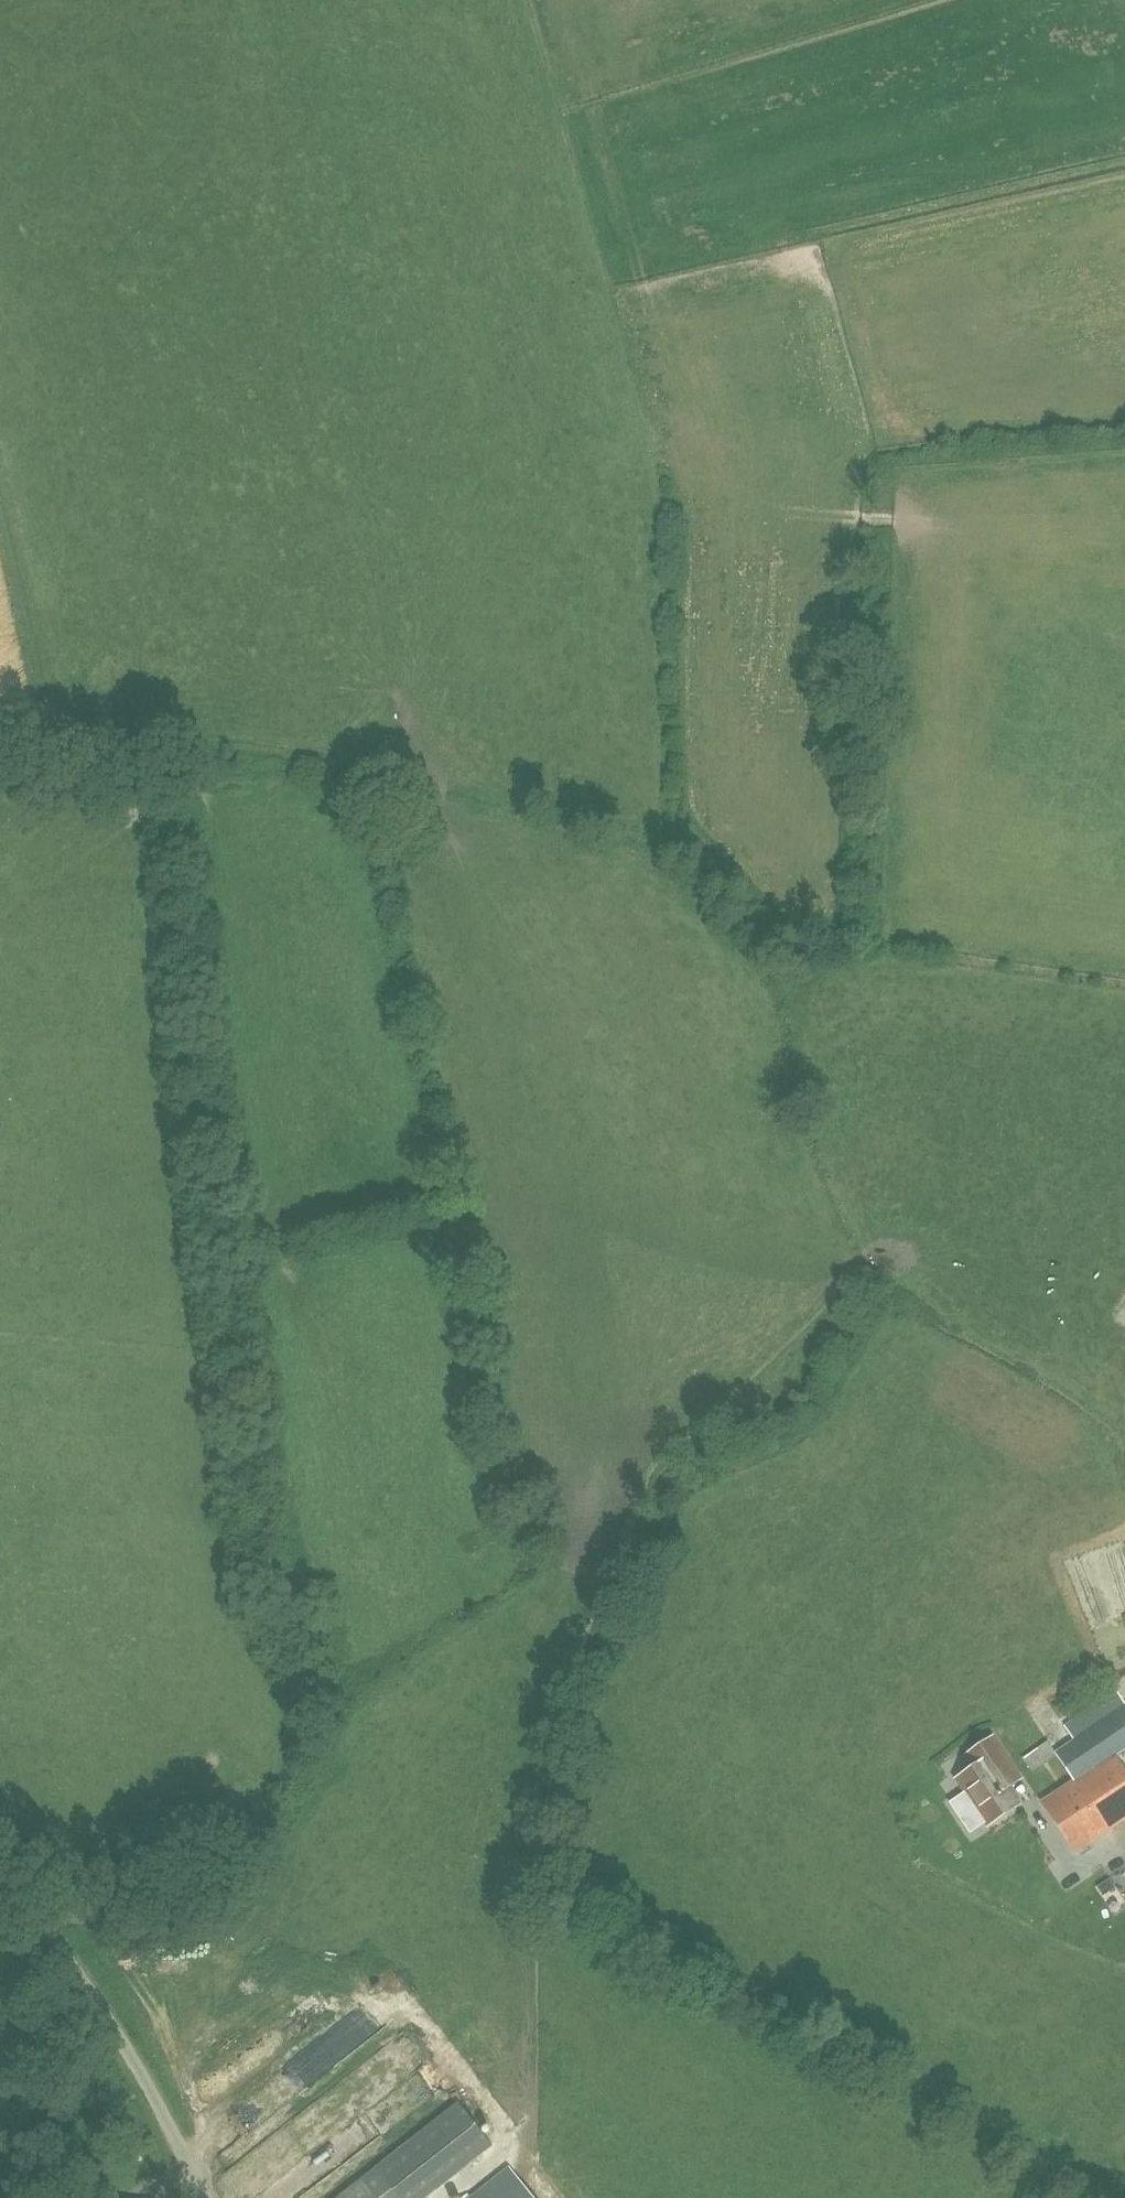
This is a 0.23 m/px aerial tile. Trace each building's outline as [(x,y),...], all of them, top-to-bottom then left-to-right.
[(1116,1692),(1065,1726),(1073,1739),(1055,1752),(1049,1741),(1023,1759),(1032,1771),(1057,1755),(1074,1780),(1042,1802),(1075,1852),(1124,1819),(1124,1771),(1123,1768),(1124,1767),(1124,1705),(1116,1692)] [(987,1824),(1018,1804),(1006,1787),(1020,1778),(993,1736),(967,1754),(975,1766),(956,1778),(987,1824)] [(1103,1896),(1115,1888),(1109,1878),(1096,1887),(1103,1896)] [(440,2112),(452,2103),(443,2090),(430,2100),(440,2112)] [(337,2197),(424,2197),(490,2146),(457,2104),(337,2197)] [(508,2169),(470,2197),(531,2197),(508,2169)]
